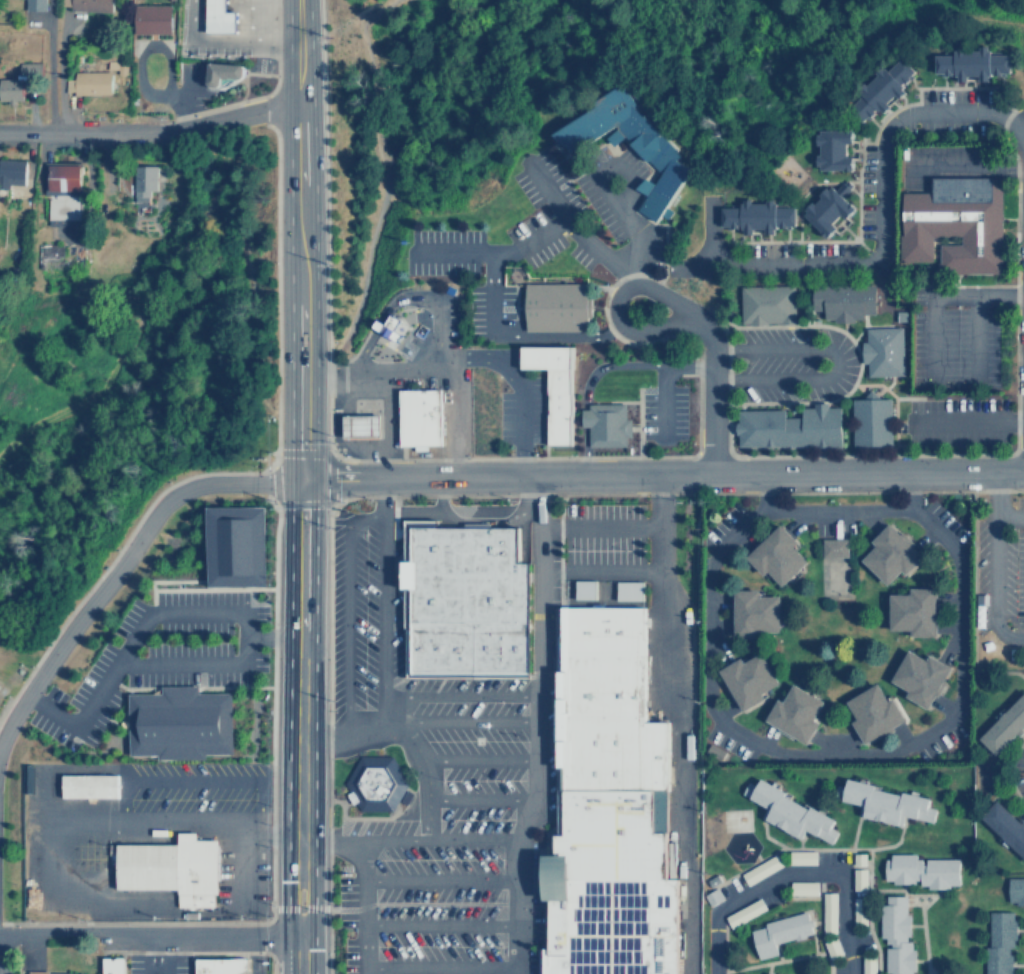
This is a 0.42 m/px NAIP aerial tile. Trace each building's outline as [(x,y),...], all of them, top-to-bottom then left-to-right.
[(46,0),(27,0),(27,10),(46,10),(46,0)] [(114,0),(61,0),(61,5),(71,6),(70,10),(113,12),(114,0)] [(202,31),(234,31),(234,10),(223,10),(223,0),(202,0),(202,31)] [(134,33),(172,34),(173,5),(135,4),(134,33)] [(933,77),(1006,77),(1006,52),(988,52),(988,47),(933,47),(933,77)] [(843,106),(862,124),(915,73),(896,54),(843,106)] [(73,71),(74,78),(66,78),(66,94),(111,93),(111,72),(125,72),(125,60),(106,60),(106,71),(73,71)] [(18,63),(18,78),(0,79),(0,102),(24,101),(24,88),(40,88),(40,63),(18,63)] [(208,86),(222,86),(222,77),(244,78),(244,64),(209,63),(208,86)] [(654,220),(687,168),(673,158),(676,153),(672,149),(674,146),(616,82),(551,132),(570,154),(611,127),(643,162),(645,160),(656,169),(636,209),(654,220)] [(850,145),(849,130),(813,131),(814,170),(850,169),(849,154),(843,154),(843,145),(850,145)] [(0,158),(0,188),(9,188),(9,184),(25,184),(26,159),(0,158)] [(82,162),(47,163),(47,193),(83,192),(82,162)] [(157,190),(156,165),(133,165),(134,201),(149,201),(149,191),(157,190)] [(929,187),(929,175),(1002,175),(1002,273),(933,273),(933,260),(897,260),(897,187),(929,187)] [(837,228),(835,226),(854,208),(831,183),(801,211),(826,238),(837,228)] [(81,220),(80,195),(48,196),(48,225),(68,225),(68,220),(81,220)] [(718,202),(718,231),(730,231),(792,232),(793,207),(774,206),(774,203),(718,202)] [(65,245),(40,244),(39,269),(63,270),(65,245)] [(585,330),(583,282),(522,285),(522,296),(517,297),(518,317),(522,317),(522,333),(585,330)] [(737,322),(792,322),(791,286),(737,286),(737,322)] [(812,287),(875,287),(875,316),(863,316),(863,320),(853,320),(853,323),(835,323),(835,320),(824,321),(824,313),(812,313),(812,287)] [(390,315),(399,320),(389,337),(380,332),(385,324),(390,315)] [(380,332),(373,327),(378,319),(385,324),(380,332)] [(865,330),(904,329),(905,377),(866,378),(866,366),(861,366),(861,343),(865,343),(865,330)] [(519,346),(568,347),(567,442),(543,442),(544,370),(518,370),(519,346)] [(398,390),(441,389),(442,446),(399,447),(398,390)] [(878,397),(869,389),(862,398),(850,398),(850,444),(890,444),(889,397),(878,397)] [(585,408),(585,404),(623,403),(623,418),(628,418),(628,437),(623,437),(623,445),(586,446),(585,427),(581,427),(578,427),(578,408),(581,408),(585,408)] [(839,445),(800,445),(800,407),(839,407),(839,445)] [(737,412),(783,411),(783,419),(798,419),(798,448),(738,448),(737,436),(734,436),(734,423),(737,423),(737,412)] [(382,416),(382,438),(345,439),(344,416),(382,416)] [(203,505),(203,581),(203,585),(262,585),(261,504),(203,505)] [(806,561),(778,585),(764,569),(759,574),(742,555),(777,523),(795,543),(792,546),(806,561)] [(886,523),(920,557),(902,575),(899,571),(885,585),(859,559),(873,545),(868,541),(886,523)] [(514,527),(402,527),(402,678),(527,678),(526,562),(514,562),(514,527)] [(846,538),(846,555),(820,555),(820,539),(846,538)] [(596,580),(576,580),(576,597),(596,597),(596,580)] [(618,599),(642,598),(642,582),(634,583),(634,594),(618,595),(618,599)] [(776,596),(776,633),(758,633),(758,640),(730,640),(730,589),(757,589),(757,596),(776,596)] [(933,589),(933,637),(906,637),(906,632),(887,632),(887,594),(908,594),(908,589),(933,589)] [(566,607),(565,832),(556,832),(556,852),(551,852),(551,948),(545,948),(545,973),(679,973),(679,876),(667,876),(667,789),(646,789),(646,607),(566,607)] [(949,667),(926,709),(903,696),(906,691),(888,681),(906,649),(924,659),(927,654),(949,667)] [(777,684),(758,653),(741,663),(738,657),(715,670),(740,713),(763,700),(760,694),(777,684)] [(132,689),(132,751),(160,751),(160,755),(207,755),(207,750),(235,750),(235,690),(203,690),(203,683),(165,683),(165,689),(132,689)] [(843,701),(875,683),(885,700),(890,697),(903,720),(863,744),(849,719),(852,717),(843,701)] [(817,723),(805,744),(763,720),(775,698),(781,702),(791,685),(822,703),(812,720),(817,723)] [(1023,690),(1023,691),(1023,724),(994,755),(976,738),(1023,690)] [(358,754),(339,780),(353,810),(385,813),(404,786),(391,757),(358,754)] [(64,774),(64,796),(118,796),(118,774),(64,774)] [(836,832),(829,844),(803,830),(798,838),(760,817),(765,809),(739,795),(746,782),(753,786),(758,777),(786,793),(783,797),(800,806),(802,803),(832,820),(828,828),(836,832)] [(935,808),(932,824),(905,818),(903,826),(857,815),(859,807),(832,801),(836,786),(843,787),(845,779),(873,786),(873,789),(893,794),(894,789),(928,797),(926,806),(935,808)] [(1017,821),(1023,828),(1023,860),(978,816),(994,799),(1017,821)] [(174,845),(114,845),(114,892),(173,891),(173,910),(217,910),(217,833),(174,833),(174,845)] [(916,857),(957,858),(957,885),(947,885),(947,889),(925,889),(926,885),(918,885),(918,881),(914,881),(914,885),(882,885),(882,858),(888,858),(888,852),(916,852),(916,857)] [(867,868),(854,869),(854,889),(868,889),(867,868)] [(1006,877),(1006,901),(1014,901),(1013,905),(1023,905),(1023,877),(1006,877)] [(715,888),(721,899),(709,906),(702,895),(715,888)] [(910,973),(891,973),(883,973),(883,948),(888,948),(888,943),(884,943),(884,937),(879,937),(879,912),(883,912),(883,904),(887,904),(887,896),(904,896),(904,914),(909,914),(909,938),(906,938),(906,941),(910,941),(910,948),(914,948),(914,973),(910,973)] [(988,911),(988,947),(984,947),(984,973),(1010,973),(1010,954),(1007,954),(1007,949),(1012,949),(1012,942),(1015,942),(1015,918),(1012,918),(1012,911),(988,911)] [(804,912),(811,933),(803,936),(804,938),(792,942),(792,939),(774,945),(777,955),(756,962),(746,931),(804,912)] [(103,973),(125,973),(125,957),(103,957),(103,973)] [(198,957),(198,973),(230,973),(229,957),(198,957)] [(248,969),(238,973),(230,973),(229,957),(248,957),(248,969)]
